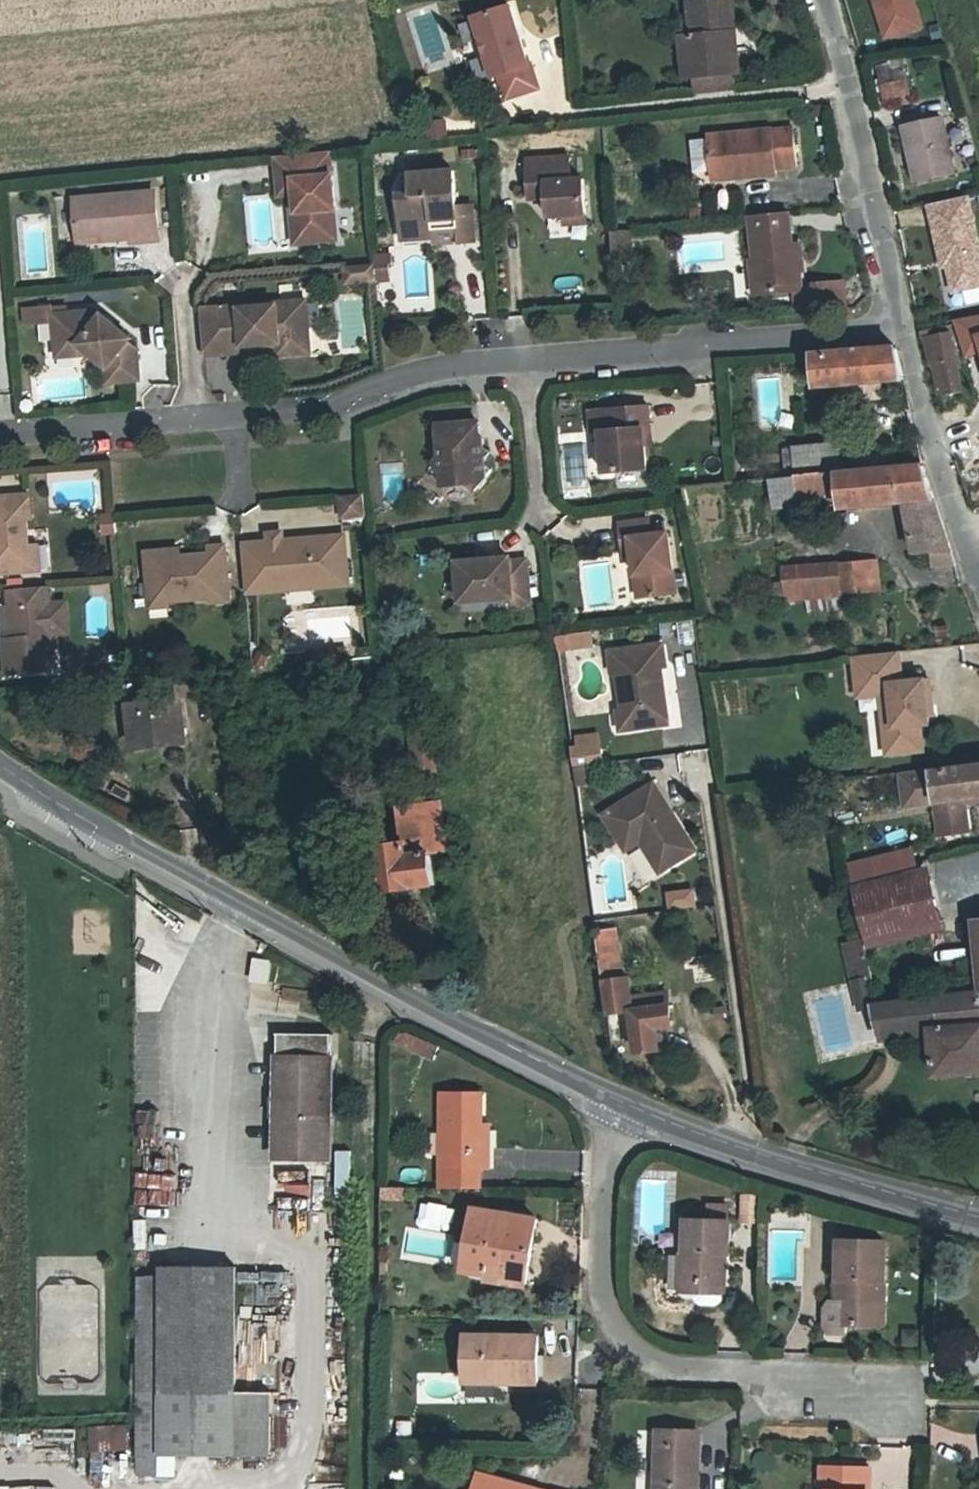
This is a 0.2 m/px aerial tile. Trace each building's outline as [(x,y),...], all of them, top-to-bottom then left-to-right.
[(692,72),(730,67),(727,31),(733,30),(730,0),(687,0),(690,33),(688,33),(692,72)] [(913,0),(875,0),(883,28),(900,23),(903,34),(922,28),(913,0)] [(496,74),(503,97),(535,87),(527,62),(525,63),(506,5),(471,17),(490,76),(496,74)] [(903,34),(900,23),(883,28),(886,39),(903,34)] [(737,66),(733,30),(727,31),(730,67),(737,66)] [(683,73),(692,72),(688,33),(679,34),(683,73)] [(896,66),(883,68),(889,99),(909,96),(914,94),(910,70),(897,72),(896,66)] [(730,67),(692,72),(693,93),(732,88),(730,67)] [(938,117),(902,125),(913,180),(949,173),(938,117)] [(953,149),(968,147),(965,127),(950,130),(953,149)] [(800,129),(767,131),(713,137),(713,139),(716,170),(737,168),(738,176),(782,172),(782,167),(802,165),(800,129)] [(699,171),(716,170),(713,139),(696,140),(699,171)] [(293,193),(293,200),(295,212),(302,217),(305,242),(335,238),(332,207),(333,207),(327,151),(273,156),(276,180),(291,179),(293,193)] [(553,214),(568,212),(590,211),(588,176),(576,176),(575,154),(532,156),(535,192),(547,191),(552,195),(553,214)] [(716,178),(738,176),(737,168),(716,170),(716,178)] [(401,194),(405,232),(437,229),(436,219),(459,216),(460,226),(462,241),(478,239),(475,203),(459,205),(456,169),(412,174),(414,193),(401,194)] [(291,179),(276,180),(277,194),(293,193),(291,179)] [(68,201),(72,241),(97,237),(98,244),(125,241),(126,245),(155,241),(149,194),(137,195),(137,193),(68,201)] [(966,196),(926,205),(939,258),(944,257),(952,292),(978,285),(978,254),(966,196)] [(295,212),(293,200),(288,200),(293,243),(305,242),(302,217),(295,212)] [(590,211),(568,212),(568,221),(591,219),(590,211)] [(767,294),(799,291),(806,290),(802,244),(797,244),(794,211),(755,215),(759,274),(765,274),(767,294)] [(436,219),(437,229),(460,226),(459,216),(436,219)] [(437,236),(437,229),(405,232),(406,239),(437,236)] [(630,231),(610,233),(612,257),(632,256),(630,231)] [(97,237),(72,241),(73,246),(98,244),(97,237)] [(392,252),(374,254),(376,264),(377,279),(391,278),(390,263),(393,263),(392,252)] [(376,264),(361,265),(362,281),(377,280),(377,279),(376,264)] [(347,283),(362,281),(361,265),(345,266),(347,283)] [(757,294),(767,294),(765,274),(759,274),(755,275),(757,294)] [(822,287),(822,289),(824,315),(856,312),(854,283),(822,287)] [(801,316),(824,315),(822,289),(806,290),(799,291),(801,316)] [(276,343),(308,340),(304,300),(218,308),(222,355),(241,354),(241,349),(276,346),(276,343)] [(222,355),(218,308),(199,310),(203,357),(222,355)] [(52,326),(52,318),(51,310),(22,312),(23,328),(52,326)] [(955,322),(965,354),(978,350),(978,351),(978,314),(955,322)] [(52,318),(54,351),(76,348),(88,358),(104,372),(106,385),(143,381),(141,368),(132,359),(136,355),(95,315),(52,318)] [(950,332),(926,337),(932,365),(934,365),(956,360),(950,332)] [(276,343),(276,346),(277,355),(309,353),(308,340),(276,343)] [(878,384),(900,382),(893,346),(810,353),(814,389),(840,387),(841,403),(880,400),(878,384)] [(76,348),(54,351),(55,361),(88,358),(76,348)] [(956,360),(934,365),(940,396),(963,391),(956,360)] [(769,377),(779,375),(778,365),(768,367),(769,377)] [(642,469),(640,445),(638,428),(645,428),(643,406),(603,410),(605,431),(596,432),(600,473),(642,469)] [(475,422),(433,426),(436,456),(429,464),(437,471),(438,486),(462,484),(472,489),(484,477),(480,457),(485,452),(480,448),(479,438),(477,438),(475,422)] [(647,444),(645,428),(638,428),(640,445),(647,444)] [(953,437),(959,489),(978,487),(978,477),(973,434),(953,437)] [(795,477),(841,472),(838,448),(792,452),(795,477)] [(936,566),(945,564),(954,561),(939,511),(927,466),(772,482),(773,493),(784,492),(787,515),(827,512),(828,518),(895,511),(910,562),(933,556),(936,566)] [(26,545),(23,518),(28,517),(26,493),(0,496),(0,573),(28,570),(26,545)] [(360,496),(337,498),(339,518),(361,516),(360,496)] [(110,521),(100,522),(101,537),(111,536),(110,521)] [(642,580),(645,602),(675,598),(668,539),(651,541),(649,525),(619,529),(621,545),(631,545),(632,559),(635,581),(642,580)] [(265,541),(279,539),(278,532),(264,533),(265,541)] [(244,593),(283,589),(282,578),(309,575),(310,586),(346,582),(342,533),(279,539),(265,541),(257,541),(260,567),(242,568),(244,593)] [(239,543),(242,568),(260,567),(257,541),(239,543)] [(34,544),(26,545),(28,570),(37,569),(34,544)] [(207,553),(178,556),(144,559),(148,598),(165,596),(165,601),(208,597),(209,602),(228,600),(223,545),(207,547),(207,553)] [(623,561),(632,559),(631,545),(621,545),(623,561)] [(144,553),(144,559),(178,556),(177,550),(144,553)] [(506,558),(485,560),(475,561),(453,563),(457,603),(508,598),(509,604),(527,602),(523,560),(506,561),(506,558)] [(843,594),(880,591),(877,560),(840,563),(843,594)] [(843,594),(840,563),(780,568),(787,599),(843,594)] [(282,578),(283,589),(310,586),(309,575),(282,578)] [(638,603),(645,602),(642,580),(635,581),(638,603)] [(11,640),(2,640),(4,675),(53,671),(50,634),(48,605),(46,588),(7,591),(8,608),(11,640)] [(165,596),(148,598),(149,608),(166,606),(165,601),(165,596)] [(66,604),(48,605),(50,634),(68,633),(66,604)] [(2,640),(11,640),(8,608),(0,609),(0,619),(2,640)] [(566,632),(569,645),(590,640),(588,628),(566,632)] [(307,653),(308,664),(345,660),(344,649),(307,653)] [(618,679),(623,717),(627,716),(629,735),(669,730),(662,674),(667,673),(664,650),(611,657),(613,679),(618,679)] [(853,664),(857,695),(879,692),(880,701),(888,761),(923,756),(921,731),(929,729),(928,721),(934,720),(929,685),(901,689),(898,659),(853,664)] [(879,692),(857,695),(858,704),(880,701),(879,692)] [(177,711),(130,717),(133,752),(181,747),(177,711)] [(627,716),(623,717),(618,718),(620,736),(629,735),(627,716)] [(569,761),(600,757),(596,729),(565,734),(569,761)] [(417,734),(422,779),(445,777),(440,732),(417,734)] [(901,815),(929,812),(929,815),(930,815),(958,811),(978,807),(978,771),(896,784),(901,815)] [(314,785),(315,798),(328,797),(328,784),(314,785)] [(633,838),(639,847),(658,878),(694,856),(653,789),(602,821),(619,846),(633,838)] [(449,805),(422,809),(421,800),(409,801),(411,810),(401,811),(403,826),(409,825),(411,843),(382,847),(387,893),(440,888),(437,854),(455,851),(449,805)] [(958,811),(930,815),(935,846),(963,842),(958,811)] [(633,838),(619,846),(624,856),(639,847),(633,838)] [(911,849),(848,863),(855,895),(859,894),(918,880),(911,849)] [(918,880),(859,894),(870,938),(941,920),(931,877),(918,880)] [(670,1031),(667,1008),(640,1011),(637,995),(630,996),(627,974),(618,975),(618,967),(612,925),(593,927),(605,1017),(628,1014),(633,1057),(658,1054),(655,1033),(670,1031)] [(845,947),(851,975),(871,970),(865,942),(845,947)] [(922,967),(886,973),(890,997),(926,992),(922,967)] [(851,975),(860,1010),(874,1007),(882,1040),(932,1033),(936,1075),(978,1072),(978,993),(876,1004),(871,980),(873,979),(871,970),(851,975)] [(664,991),(637,995),(640,1011),(667,1008),(664,991)] [(435,1047),(396,1031),(391,1044),(430,1059),(435,1047)] [(333,1032),(277,1032),(276,1110),(284,1110),(283,1168),(325,1169),(325,1110),(332,1111),(333,1032)] [(436,1188),(476,1188),(477,1167),(470,1167),(470,1151),(477,1151),(478,1093),(439,1092),(436,1188)] [(146,1136),(162,1139),(166,1112),(150,1109),(146,1136)] [(275,1169),(283,1168),(284,1110),(276,1110),(275,1169)] [(477,1151),(470,1151),(470,1167),(477,1167),(483,1168),(484,1151),(477,1151)] [(423,1218),(441,1220),(443,1203),(425,1201),(423,1218)] [(715,1202),(714,1217),(732,1218),(733,1203),(715,1202)] [(487,1273),(486,1280),(523,1285),(533,1219),(470,1209),(461,1269),(487,1273)] [(714,1217),(691,1216),(689,1246),(687,1246),(685,1286),(698,1287),(698,1291),(703,1300),(718,1301),(725,1293),(728,1249),(733,1250),(735,1218),(732,1218),(714,1217)] [(838,1240),(837,1277),(848,1278),(847,1299),(846,1322),(882,1323),(885,1241),(838,1240)] [(246,1271),(246,1303),(256,1303),(256,1281),(288,1282),(288,1271),(246,1271)] [(235,1425),(235,1377),(235,1273),(160,1273),(161,1286),(138,1286),(139,1431),(235,1425)] [(848,1278),(837,1277),(836,1299),(847,1299),(848,1278)] [(846,1322),(847,1299),(836,1299),(831,1299),(826,1303),(825,1320),(829,1325),(846,1326),(846,1322)] [(464,1338),(464,1375),(497,1375),(497,1383),(537,1383),(537,1335),(464,1338)] [(497,1375),(464,1375),(464,1384),(497,1383),(497,1375)] [(272,1378),(235,1377),(235,1425),(248,1425),(271,1423),(272,1378)] [(271,1423),(248,1425),(248,1439),(271,1439),(271,1423)] [(116,1452),(131,1453),(131,1426),(94,1425),(94,1477),(116,1477),(116,1452)] [(164,1437),(235,1438),(235,1425),(139,1431),(139,1438),(142,1438),(142,1458),(164,1458),(164,1437)] [(248,1425),(235,1425),(235,1438),(248,1439),(248,1425)] [(701,1432),(657,1430),(655,1488),(699,1488),(701,1432)] [(863,1471),(826,1468),(825,1488),(862,1488),(863,1471)] [(480,1472),(475,1488),(538,1488),(480,1472)]
